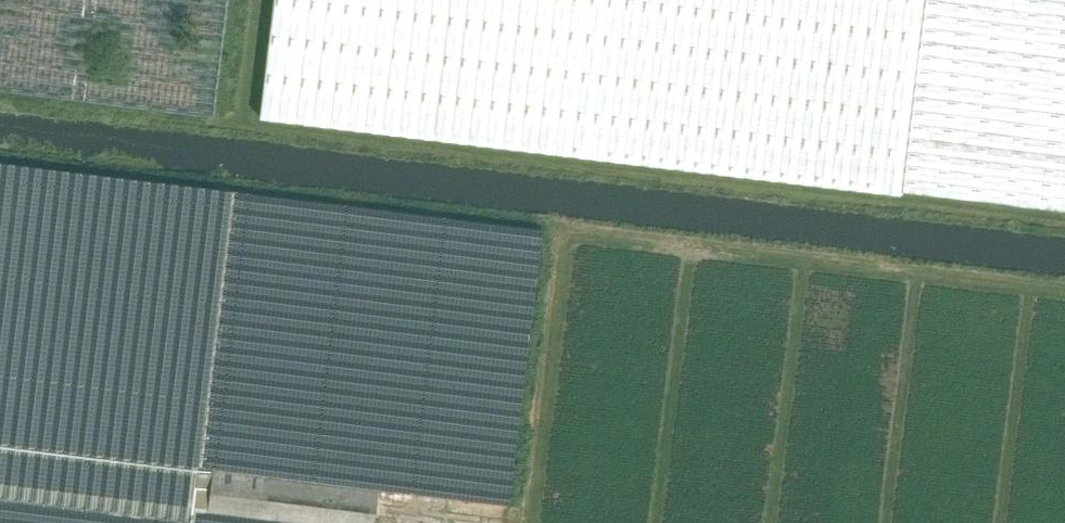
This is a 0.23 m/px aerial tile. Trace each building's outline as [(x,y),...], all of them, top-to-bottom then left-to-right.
[(215,116),(229,0),(0,0),(0,90),(215,116)] [(261,116),(572,153),(902,191),(1064,211),(1064,0),(274,0),(261,116)] [(379,488),(509,505),(543,229),(234,191),(0,162),(0,522),(375,522),(379,488)]
